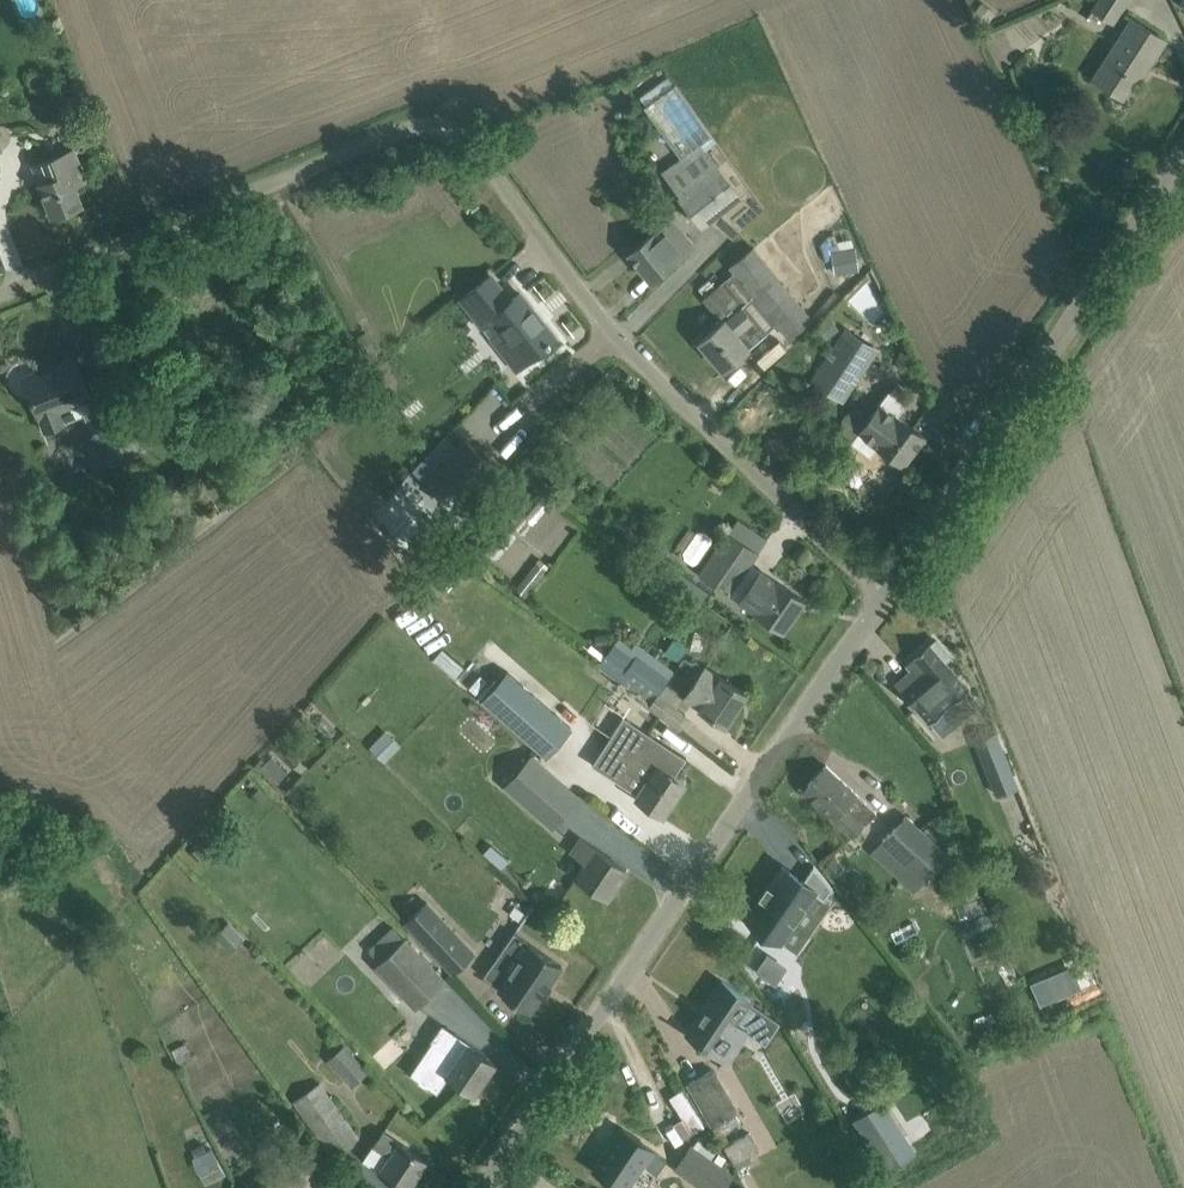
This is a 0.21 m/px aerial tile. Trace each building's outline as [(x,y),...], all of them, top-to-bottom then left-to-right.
[(1111,20),(1124,0),(1096,0),(1091,8),(1111,20)] [(1165,38),(1145,25),(1132,17),(1093,77),(1123,95),(1145,61),(1149,64),(1165,38)] [(675,83),(644,106),(682,157),(713,135),(675,83)] [(682,194),(679,196),(703,226),(710,219),(734,237),(764,206),(713,135),(682,157),(663,171),(682,194)] [(86,181),(78,158),(73,148),(34,163),(53,215),(82,204),(74,185),(86,181)] [(629,252),(652,280),(690,249),(680,237),(686,233),(674,219),(669,224),(667,221),(629,252)] [(830,250),(834,272),(857,268),(852,246),(830,250)] [(703,297),(717,314),(720,312),(725,319),(700,340),(724,369),(778,324),(790,338),(812,319),(753,248),(729,268),(733,272),(703,297)] [(461,298),(517,368),(556,337),(520,292),(506,303),(487,279),(490,276),(490,275),(461,298)] [(821,386),(842,399),(873,351),(844,332),(833,349),(841,355),(821,386)] [(62,410),(67,421),(90,411),(89,409),(96,406),(76,358),(46,370),(45,367),(23,376),(41,419),(62,410)] [(842,419),(841,424),(842,429),(846,435),(853,440),(852,441),(871,454),(878,445),(903,463),(924,434),(898,415),(907,402),(905,401),(890,391),(889,390),(870,416),(861,409),(853,410),(849,411),(845,415),(842,419)] [(89,409),(90,411),(105,446),(112,466),(129,459),(121,440),(127,437),(112,400),(96,406),(89,409)] [(426,481),(458,511),(498,466),(466,437),(426,481)] [(699,573),(729,594),(759,551),(729,531),(715,550),(699,573)] [(516,588),(526,596),(548,568),(538,560),(516,588)] [(739,599),(783,629),(804,599),(760,569),(739,599)] [(598,667),(649,704),(675,670),(637,642),(634,647),(620,637),(598,667)] [(945,660),(951,656),(935,638),(930,643),(929,642),(914,655),(915,656),(907,663),(915,673),(911,676),(908,673),(896,683),(903,692),(902,692),(915,707),(916,706),(929,720),(968,686),(945,660)] [(443,647),(434,657),(455,676),(464,665),(443,647)] [(746,692),(726,679),(705,664),(684,695),(725,723),(746,692)] [(506,670),(481,698),(546,756),(571,727),(506,670)] [(684,782),(674,775),(686,757),(625,716),(593,764),(620,781),(628,770),(645,781),(635,795),(663,814),(684,782)] [(973,739),(996,795),(1018,786),(995,730),(973,739)] [(382,760),(398,744),(385,731),(369,746),(382,760)] [(276,778),(290,763),(274,749),(261,765),(276,778)] [(581,792),(533,750),(505,782),(553,825),(581,792)] [(855,791),(844,781),(826,764),(803,790),(853,836),(877,810),(855,790),(855,791)] [(883,840),(926,879),(949,854),(906,814),(883,840)] [(627,868),(580,837),(571,850),(586,860),(576,875),(608,896),(627,868)] [(832,858),(825,863),(832,872),(839,868),(832,858)] [(763,894),(749,915),(782,938),(817,888),(826,894),(834,883),(815,862),(805,878),(784,864),(771,882),(769,880),(760,892),(763,894)] [(453,971),(474,952),(427,901),(406,921),(453,971)] [(368,947),(377,957),(395,939),(386,930),(368,947)] [(445,979),(406,937),(405,938),(381,960),(376,965),(415,1007),(445,979)] [(530,942),(510,971),(494,960),(484,975),(500,986),(498,988),(531,1010),(542,993),(544,994),(552,982),(551,981),(562,964),(530,942)] [(768,952),(756,970),(776,984),(788,966),(768,952)] [(1078,988),(1069,968),(1031,984),(1040,1004),(1078,988)] [(754,1001),(743,993),(723,980),(704,1007),(707,1009),(701,1017),(698,1016),(687,1033),(697,1039),(696,1040),(728,1062),(750,1030),(739,1022),(751,1006),(754,1001)] [(430,1086),(438,1092),(450,1075),(474,1091),(495,1061),(449,1029),(439,1043),(434,1040),(411,1073),(419,1079),(418,1080),(429,1087),(430,1086)] [(327,1060),(345,1079),(364,1062),(346,1043),(327,1060)] [(738,1111),(713,1068),(688,1082),(713,1125),(738,1111)] [(358,1137),(320,1082),(294,1100),(332,1155),(358,1137)] [(884,1100),(852,1119),(885,1172),(917,1152),(884,1100)] [(667,1157),(642,1141),(622,1127),(595,1168),(625,1187),(642,1162),(657,1172),(667,1157)] [(405,1187),(408,1187),(427,1159),(384,1129),(363,1159),(405,1187)] [(762,1148),(752,1130),(726,1144),(736,1162),(762,1148)] [(203,1142),(192,1148),(195,1155),(206,1150),(203,1142)] [(692,1147),(678,1166),(707,1187),(721,1187),(730,1176),(692,1147)]
